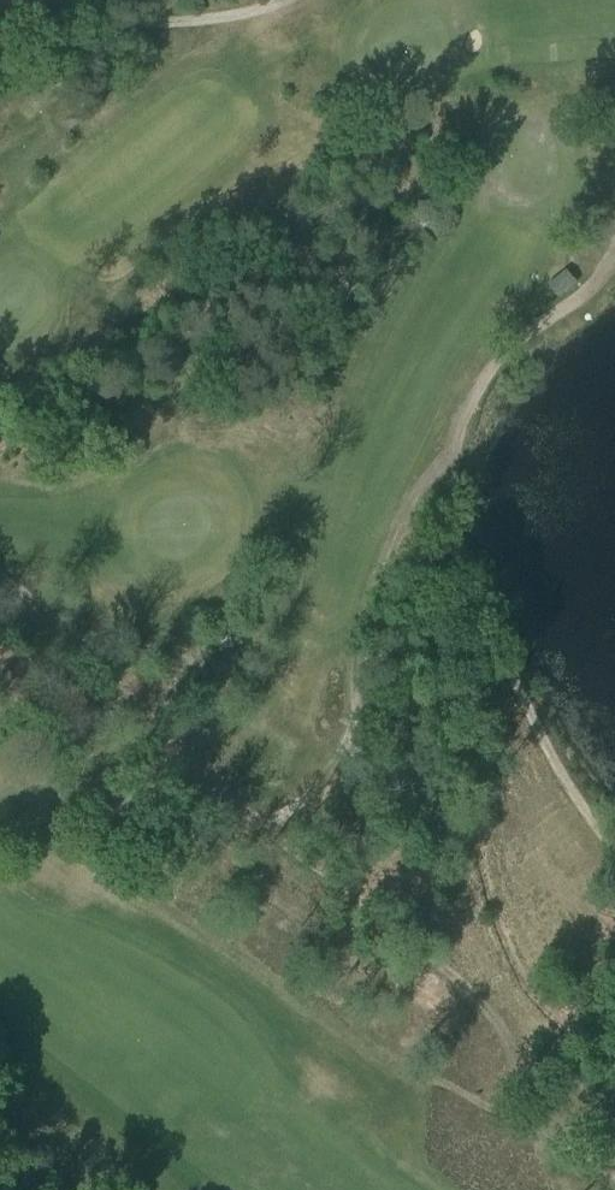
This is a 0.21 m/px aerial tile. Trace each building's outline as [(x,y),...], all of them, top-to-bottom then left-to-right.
[(561,294),(579,282),(571,271),(553,283),(561,294)]
